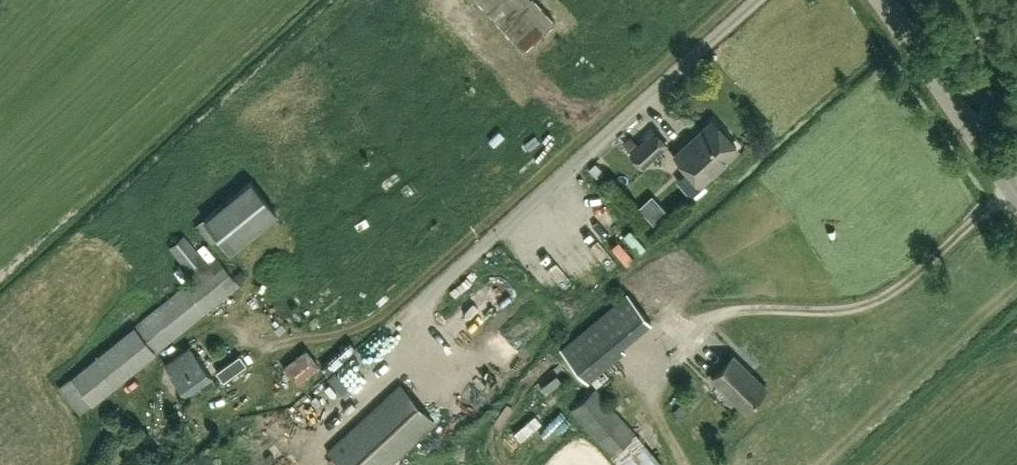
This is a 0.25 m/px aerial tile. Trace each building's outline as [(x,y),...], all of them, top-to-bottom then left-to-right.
[(535,38),(572,7),(566,0),(503,0),(535,38)] [(713,120),(675,154),(701,184),(739,149),(713,120)] [(542,126),(530,135),(539,147),(551,138),(542,126)] [(655,131),(631,154),(642,167),(667,144),(655,131)] [(230,252),(278,214),(251,181),(197,225),(212,244),(219,238),(230,252)] [(624,230),(615,237),(633,259),(641,252),(624,230)] [(194,277),(59,388),(81,415),(240,285),(218,258),(209,266),(184,234),(169,247),(194,277)] [(499,283),(506,294),(518,286),(511,275),(499,283)] [(496,290),(479,304),(486,313),(503,299),(496,290)] [(629,294),(562,352),(590,384),(627,352),(622,347),(652,321),(629,294)] [(474,331),(485,319),(467,301),(455,314),(474,331)] [(499,335),(508,352),(523,343),(514,327),(499,335)] [(165,365),(186,396),(212,378),(190,347),(165,365)] [(307,348),(283,366),(297,385),(321,367),(307,348)] [(356,393),(372,363),(351,352),(344,365),(351,369),(342,386),(356,393)] [(733,357),(711,379),(745,410),(766,389),(733,357)] [(334,408),(339,389),(319,383),(314,402),(334,408)] [(340,464),(391,464),(436,423),(400,384),(329,450),(329,451),(328,452),(340,464)] [(571,410),(618,464),(661,464),(662,464),(596,388),(571,410)] [(526,433),(547,414),(539,405),(518,424),(526,433)]
